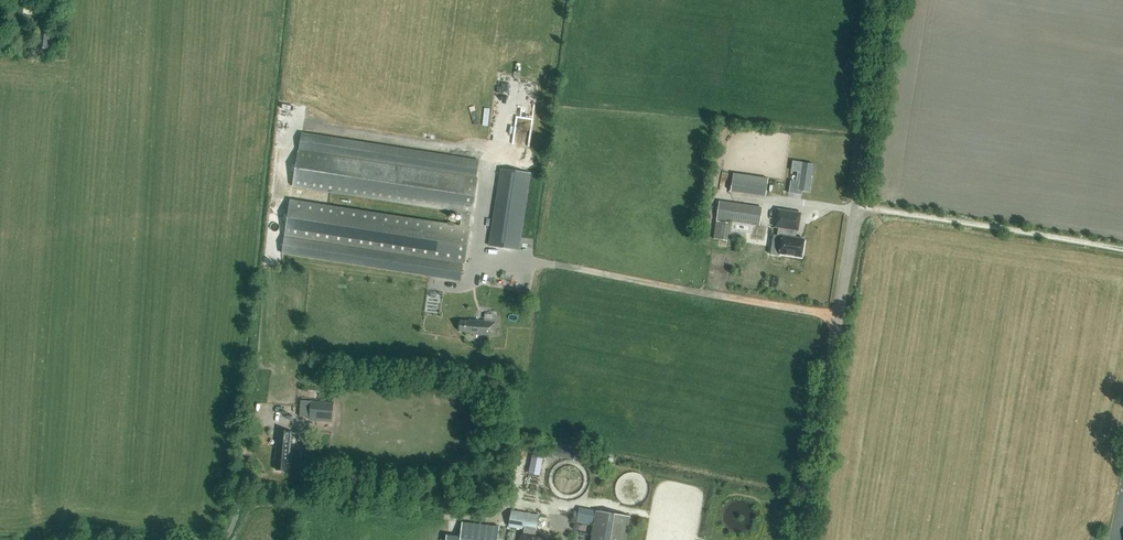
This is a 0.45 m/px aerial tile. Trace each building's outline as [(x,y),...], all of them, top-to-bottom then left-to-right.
[(460,225),(471,226),(481,161),(299,134),(290,186),(458,213),(458,216),(461,217),(460,225)] [(800,172),(798,190),(809,192),(814,163),(793,160),(791,171),(800,172)] [(530,173),(500,168),(489,245),(519,250),(530,173)] [(766,196),(768,178),(733,173),(730,191),(766,196)] [(280,252),(461,280),(463,263),(465,264),(471,226),(460,225),(289,198),(280,252)] [(760,225),(763,207),(720,201),(714,239),(728,241),(730,221),(746,223),(755,224),(760,225)] [(799,231),(802,213),(777,209),(774,227),(779,228),(778,235),(783,236),(780,253),(802,257),(805,239),(795,237),(796,231),(799,231)] [(494,335),(496,321),(470,319),(470,320),(461,320),(460,331),(472,332),(472,333),(494,335)] [(332,421),(334,402),(301,400),(300,416),(310,417),(309,420),(332,421)] [(289,461),(291,448),(289,448),(290,439),(291,439),(292,431),(278,429),(275,459),(277,459),(276,469),(287,470),(288,461),(289,461)] [(543,474),(545,455),(533,454),(531,472),(543,474)] [(596,510),(596,509),(583,507),(582,514),(575,513),(574,520),(581,521),(578,539),(580,539),(591,539),(596,510)] [(527,524),(541,527),(543,514),(515,508),(512,526),(526,529),(527,524)] [(631,516),(596,510),(591,539),(627,539),(631,516)] [(500,527),(462,522),(460,539),(498,539),(500,527)] [(508,539),(517,539),(518,532),(510,531),(508,539)]
